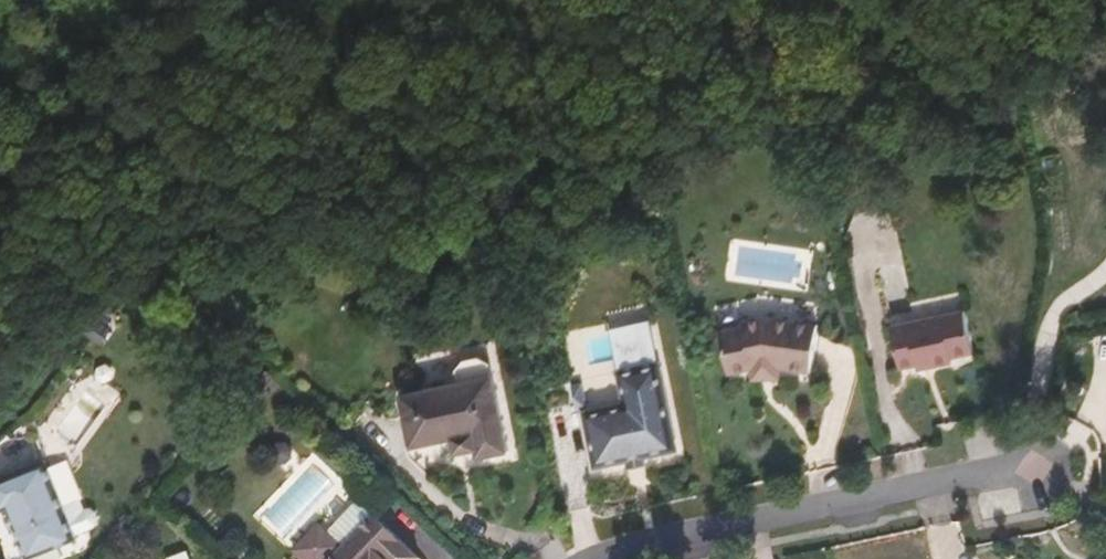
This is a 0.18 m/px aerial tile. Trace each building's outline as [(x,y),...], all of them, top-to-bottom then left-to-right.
[(826,361),(831,316),(768,310),(749,314),(749,321),(723,327),(732,369),(763,362),(764,364),(794,362),(793,358),(826,361)] [(979,373),(970,331),(897,346),(905,389),(922,386),(936,383),(937,389),(958,384),(957,377),(979,373)] [(514,453),(496,364),(486,357),(470,360),(462,369),(464,384),(408,393),(418,445),(457,438),(458,443),(470,441),(480,440),(482,450),(485,458),(514,453)] [(681,446),(663,362),(621,370),(627,401),(587,409),(599,463),(632,456),(648,453),(681,446)] [(795,372),(794,362),(764,364),(765,375),(795,372)] [(937,389),(936,383),(922,386),(923,392),(937,389)] [(482,450),(480,440),(470,441),(472,452),(482,450)] [(102,498),(97,494),(92,495),(84,484),(67,493),(43,450),(0,473),(0,495),(4,504),(12,499),(16,507),(22,517),(37,548),(83,523),(81,519),(100,508),(102,503),(102,498)] [(651,460),(648,453),(632,456),(634,464),(651,460)] [(22,517),(16,507),(12,510),(17,519),(22,517)] [(379,515),(348,547),(324,524),(299,549),(309,558),(424,558),(379,515)]
